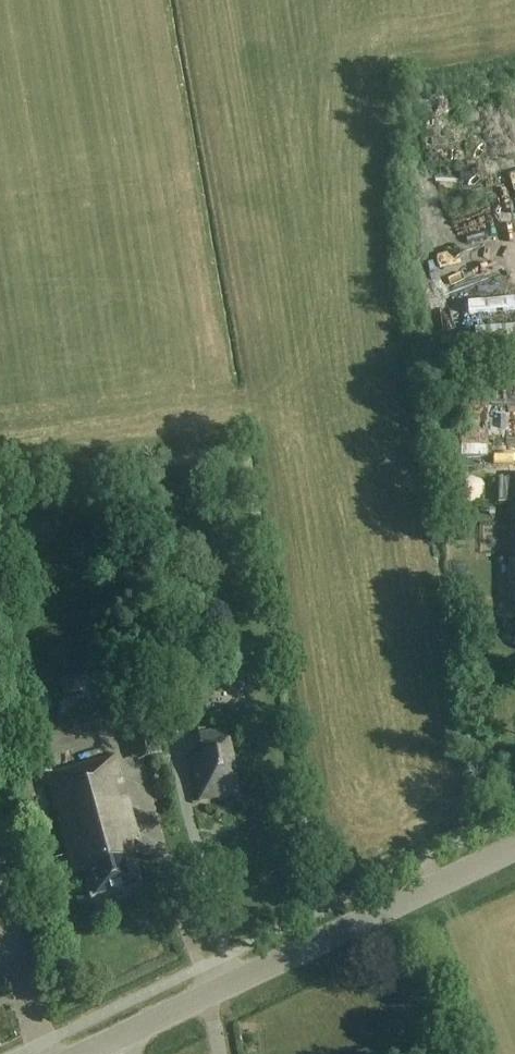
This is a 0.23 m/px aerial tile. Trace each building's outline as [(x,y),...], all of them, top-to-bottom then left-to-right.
[(460,437),(488,437),(488,405),(460,405),(460,437)] [(510,503),(510,605),(510,623),(514,623),(514,480),(498,480),(498,503),(510,503)] [(188,675),(190,690),(206,688),(204,672),(188,675)] [(130,722),(141,761),(160,756),(149,717),(130,722)] [(192,761),(200,803),(239,795),(226,732),(200,737),(204,759),(192,761)] [(118,802),(113,785),(120,783),(113,761),(46,781),(74,877),(83,874),(91,901),(141,887),(128,841),(138,838),(127,800),(118,802)] [(9,867),(1,824),(0,824),(0,869),(9,867)] [(11,988),(9,975),(0,977),(0,991),(11,988)]
